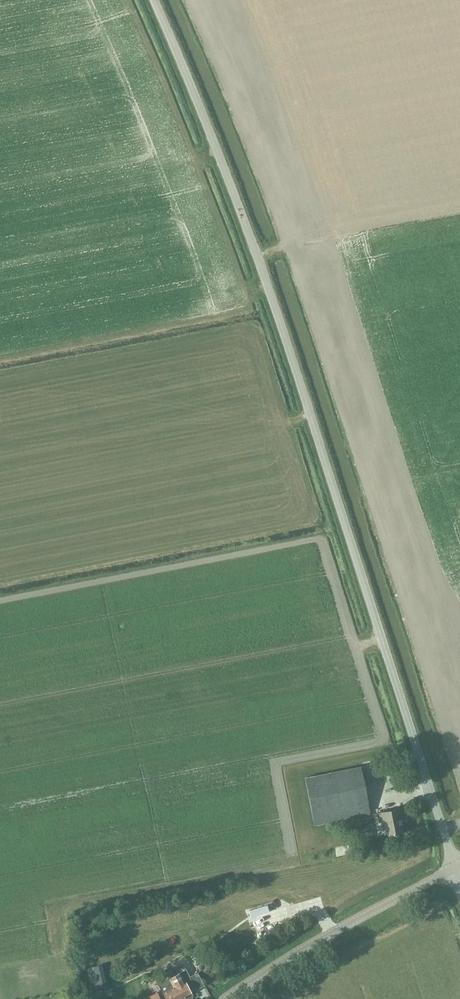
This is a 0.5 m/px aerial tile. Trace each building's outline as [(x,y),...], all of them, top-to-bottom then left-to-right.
[(315,826),(370,815),(361,767),(305,779),(315,826)] [(399,818),(401,818),(399,809),(380,813),(381,822),(384,821),(387,836),(402,833),(399,818)] [(284,914),(279,900),(245,910),(249,924),(284,914)] [(189,963),(193,961),(189,952),(185,954),(189,963)] [(170,979),(180,998),(190,998),(192,998),(192,996),(192,994),(190,991),(195,988),(186,970),(184,968),(183,967),(182,966),(181,966),(179,966),(177,967),(165,973),(168,979),(169,978),(169,979),(170,979)] [(170,979),(169,979),(169,978),(168,979),(159,984),(167,998),(180,998),(170,979)]
